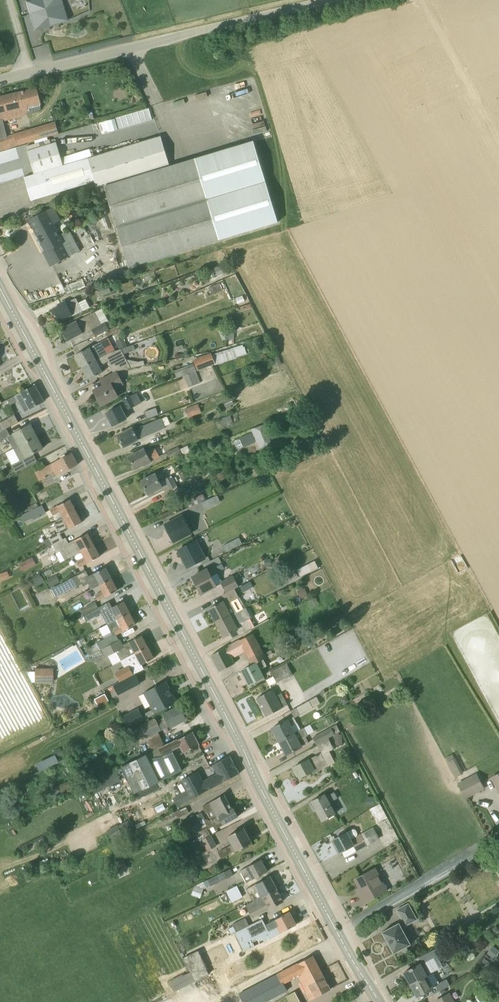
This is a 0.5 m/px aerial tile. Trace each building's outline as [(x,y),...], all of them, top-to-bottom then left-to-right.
[(50,23),(57,21),(58,23),(68,21),(65,12),(59,14),(57,6),(63,4),(62,1),(61,0),(31,0),(26,2),(31,19),(32,19),(37,28),(37,30),(50,26),(50,23)] [(29,115),(38,112),(41,108),(40,104),(41,103),(38,88),(0,97),(0,121),(29,115)] [(149,109),(115,119),(119,130),(152,120),(149,109)] [(102,134),(112,132),(108,121),(108,120),(99,123),(102,134)] [(250,124),(254,134),(267,130),(263,120),(250,124)] [(59,134),(56,121),(0,138),(0,151),(59,134)] [(161,136),(63,166),(34,174),(25,177),(32,200),(95,181),(97,189),(105,186),(129,267),(278,221),(254,141),(170,166),(161,136)] [(28,151),(34,174),(63,166),(61,158),(56,142),(28,151)] [(69,256),(63,243),(46,211),(30,220),(29,221),(32,228),(34,227),(47,251),(45,252),(52,266),(69,256)] [(214,268),(218,277),(229,272),(225,264),(214,268)] [(211,296),(223,291),(220,283),(208,288),(211,296)] [(109,286),(98,290),(100,296),(111,292),(109,286)] [(58,322),(72,315),(73,316),(90,307),(86,299),(79,303),(76,298),(66,303),(65,301),(59,305),(59,306),(52,310),(58,322)] [(83,335),(93,330),(96,336),(109,330),(105,323),(101,325),(95,312),(62,329),(65,335),(64,336),(66,339),(67,340),(68,341),(82,333),(83,335)] [(119,349),(127,346),(123,338),(116,341),(119,349)] [(112,345),(104,349),(97,353),(94,346),(90,348),(75,355),(82,367),(107,354),(115,351),(112,345)] [(121,349),(115,351),(107,354),(82,367),(89,380),(103,372),(99,366),(105,363),(111,374),(116,371),(131,368),(121,349)] [(211,353),(193,360),(198,371),(215,364),(211,353)] [(279,357),(272,359),(276,368),(282,365),(279,357)] [(123,384),(116,371),(111,374),(102,379),(105,385),(94,391),(102,405),(118,396),(114,389),(123,384)] [(196,372),(185,376),(189,387),(201,382),(196,372)] [(18,401),(24,412),(44,401),(35,385),(7,400),(10,405),(18,401)] [(136,393),(130,397),(130,396),(123,400),(125,404),(106,414),(110,420),(109,422),(111,425),(112,425),(113,426),(127,419),(124,412),(141,403),(136,393)] [(226,408),(234,404),(231,398),(224,402),(226,408)] [(199,405),(185,410),(188,417),(201,412),(199,405)] [(156,408),(145,412),(147,419),(158,415),(156,408)] [(7,429),(19,423),(15,415),(0,423),(0,433),(7,429)] [(231,416),(221,420),(224,428),(234,424),(231,416)] [(118,436),(124,447),(140,438),(165,428),(161,419),(139,428),(140,429),(135,431),(133,428),(118,436)] [(264,424),(252,429),(259,449),(272,444),(264,424)] [(0,433),(0,443),(8,438),(14,449),(37,437),(31,425),(10,435),(7,429),(0,433)] [(252,433),(239,437),(244,448),(256,443),(252,433)] [(37,437),(14,449),(20,460),(33,453),(43,449),(37,437)] [(151,461),(160,456),(164,454),(160,446),(147,453),(145,449),(129,457),(135,469),(144,464),(144,465),(151,461)] [(179,447),(167,452),(170,460),(182,454),(179,447)] [(72,453),(41,469),(36,472),(40,480),(45,477),(44,476),(54,470),(57,476),(78,465),(72,453)] [(26,467),(22,460),(12,466),(16,473),(26,467)] [(156,474),(142,481),(149,494),(162,487),(167,484),(170,489),(177,486),(171,476),(165,479),(165,480),(160,483),(156,474)] [(183,486),(172,492),(175,499),(187,493),(183,486)] [(218,496),(212,498),(215,505),(221,502),(218,496)] [(64,517),(76,511),(70,500),(50,510),(53,515),(61,511),(64,517)] [(42,505),(21,516),(25,523),(46,512),(42,505)] [(76,511),(64,517),(54,523),(59,532),(43,541),(47,548),(52,545),(63,540),(60,534),(82,523),(76,511)] [(192,533),(183,515),(165,524),(174,542),(192,533)] [(63,540),(52,545),(56,552),(59,551),(64,561),(82,551),(94,545),(88,533),(66,545),(63,540)] [(239,538),(223,546),(226,552),(242,544),(239,538)] [(178,550),(187,568),(205,559),(196,541),(178,550)] [(100,557),(94,545),(82,551),(85,558),(77,562),(80,567),(100,557)] [(31,558),(20,564),(24,571),(35,565),(31,558)] [(300,577),(311,572),(307,564),(297,570),(300,577)] [(92,589),(100,585),(112,579),(106,568),(89,576),(80,581),(83,587),(89,584),(92,589)] [(217,574),(212,577),(208,569),(192,577),(201,594),(222,583),(227,593),(238,587),(233,577),(222,583),(217,574)] [(9,579),(7,571),(0,574),(0,582),(9,579)] [(292,582),(299,578),(295,571),(288,575),(292,582)] [(40,574),(33,578),(39,586),(45,582),(43,579),(40,574)] [(57,575),(47,580),(51,587),(61,583),(57,575)] [(79,586),(75,577),(51,589),(55,598),(79,586)] [(118,590),(112,579),(100,585),(103,592),(96,596),(98,601),(118,590)] [(245,584),(248,590),(254,587),(250,581),(245,584)] [(216,623),(231,615),(237,613),(232,603),(240,599),(235,589),(223,595),(226,601),(224,602),(224,601),(209,609),(216,623)] [(300,599),(308,596),(305,589),(297,592),(300,599)] [(104,618),(108,625),(130,613),(124,601),(104,612),(107,617),(104,618)] [(88,613),(98,607),(95,602),(85,608),(88,613)] [(102,614),(98,607),(88,613),(81,617),(86,625),(93,621),(92,619),(102,614)] [(97,643),(97,644),(100,650),(111,644),(109,639),(136,624),(130,613),(108,625),(100,629),(105,639),(97,643)] [(236,626),(231,615),(216,623),(224,637),(238,629),(240,627),(244,634),(255,628),(250,618),(236,626)] [(250,661),(264,654),(254,634),(253,633),(212,655),(220,671),(234,664),(231,658),(245,651),(250,661)] [(100,650),(92,655),(91,655),(94,661),(104,656),(105,659),(116,652),(121,661),(125,659),(148,647),(142,635),(123,645),(120,640),(111,644),(100,650)] [(89,649),(92,655),(100,650),(97,644),(89,649)] [(125,659),(129,665),(116,672),(120,680),(120,682),(134,675),(133,674),(131,670),(141,664),(141,665),(154,658),(148,647),(125,659)] [(266,658),(264,654),(250,661),(252,665),(242,671),(249,684),(263,676),(260,669),(267,666),(263,660),(266,658)] [(287,664),(271,673),(277,683),(293,674),(287,664)] [(34,669),(34,683),(53,683),(53,669),(34,669)] [(118,695),(141,682),(138,677),(121,686),(119,683),(113,686),(118,695)] [(166,681),(144,693),(155,714),(177,702),(166,681)] [(266,716),(287,705),(281,693),(275,697),(272,690),(257,698),(266,716)] [(95,699),(99,707),(109,702),(105,694),(95,699)] [(344,705),(349,702),(346,696),(341,699),(344,705)] [(317,697),(309,701),(313,708),(321,704),(317,697)] [(301,715),(313,708),(309,701),(297,708),(301,715)] [(165,719),(158,723),(156,719),(134,730),(140,741),(169,726),(171,728),(186,720),(179,706),(163,714),(165,719)] [(139,708),(122,717),(128,729),(145,720),(139,708)] [(297,723),(294,717),(287,720),(272,728),(279,741),(294,733),(291,726),(297,723)] [(303,728),(294,733),(279,741),(286,754),(309,743),(306,736),(307,736),(303,728)] [(317,745),(329,739),(335,735),(331,728),(313,738),(317,745)] [(165,746),(159,748),(163,755),(173,750),(181,746),(184,752),(199,744),(193,732),(177,740),(165,746)] [(153,751),(159,748),(165,746),(160,735),(148,741),(153,751)] [(334,749),(329,739),(317,745),(321,753),(294,767),(299,778),(312,771),(313,774),(328,766),(323,755),(334,749)] [(54,751),(57,758),(64,755),(60,748),(54,751)] [(149,762),(145,756),(123,767),(136,793),(182,769),(173,750),(163,755),(149,762)] [(446,758),(447,760),(448,762),(447,763),(455,778),(464,773),(455,758),(454,757),(453,754),(446,758)] [(239,773),(230,756),(213,765),(218,774),(203,782),(197,772),(182,780),(188,791),(173,799),(177,807),(207,790),(223,782),(239,773)] [(477,775),(459,784),(466,798),(484,788),(477,775)] [(72,781),(71,782),(74,789),(80,786),(78,783),(80,782),(77,777),(72,779),(72,781)] [(70,780),(49,791),(53,800),(74,789),(71,782),(70,780)] [(335,814),(329,803),(338,798),(335,792),(326,797),(325,795),(312,801),(322,821),(329,817),(329,819),(334,816),(333,815),(335,814)] [(212,821),(225,814),(223,810),(230,806),(224,795),(203,807),(206,813),(207,812),(212,821)] [(387,818),(380,804),(372,809),(379,823),(387,818)] [(223,810),(225,814),(212,821),(205,819),(205,818),(204,819),(205,822),(209,829),(214,826),(215,829),(238,816),(234,808),(232,809),(230,806),(223,810)] [(186,807),(175,813),(178,818),(189,813),(186,807)] [(197,821),(198,822),(200,821),(204,819),(205,818),(202,813),(195,816),(197,821)] [(184,820),(185,821),(187,826),(197,821),(195,816),(194,815),(184,820)] [(124,836),(124,835),(119,825),(107,831),(113,841),(124,836)] [(196,834),(200,841),(210,835),(207,828),(196,834)] [(218,852),(222,858),(252,842),(244,828),(235,832),(228,836),(232,844),(218,852)] [(361,835),(351,840),(347,832),(333,840),(340,853),(342,851),(345,857),(367,846),(367,845),(379,839),(374,828),(365,832),(361,835)] [(210,835),(200,841),(203,846),(205,845),(208,850),(216,846),(210,835)] [(261,859),(240,871),(243,877),(249,874),(253,879),(268,871),(261,859)] [(35,878),(46,872),(41,862),(30,867),(35,878)] [(387,891),(375,868),(355,879),(362,893),(359,894),(364,904),(387,891)] [(190,869),(188,878),(196,880),(199,871),(190,869)] [(230,869),(208,880),(211,887),(233,876),(230,869)] [(253,901),(277,889),(276,887),(277,886),(275,882),(273,882),(270,876),(247,889),(253,901)] [(237,886),(226,892),(232,903),(243,897),(237,886)] [(196,887),(193,895),(199,897),(202,890),(196,887)] [(283,901),(277,889),(253,901),(246,905),(252,918),(283,901)] [(417,920),(415,915),(409,904),(397,910),(403,921),(399,923),(382,932),(394,954),(400,950),(401,953),(404,953),(406,952),(407,949),(406,947),(411,944),(401,928),(405,925),(406,926),(417,920)] [(206,969),(242,951),(243,952),(270,939),(296,925),(295,923),(295,921),(294,919),(293,918),(289,912),(267,924),(263,918),(250,924),(237,931),(183,956),(195,981),(209,974),(206,969)] [(233,923),(237,931),(250,924),(247,917),(233,923)] [(498,952),(493,947),(487,954),(493,959),(498,952)] [(404,972),(411,985),(433,972),(434,972),(428,961),(438,955),(435,949),(420,957),(423,963),(420,964),(404,972)] [(279,973),(285,983),(304,973),(312,989),(306,993),(310,1000),(331,989),(313,955),(279,973)] [(489,971),(492,964),(484,959),(480,965),(489,971)] [(433,972),(411,985),(417,997),(435,987),(438,992),(450,985),(447,979),(439,983),(433,972)] [(285,983),(279,973),(239,994),(243,1001),(266,1001),(288,990),(285,983)] [(286,996),(289,1001),(302,1001),(296,991),(286,996)] [(449,994),(435,1001),(436,1001),(454,1001),(449,994)]
